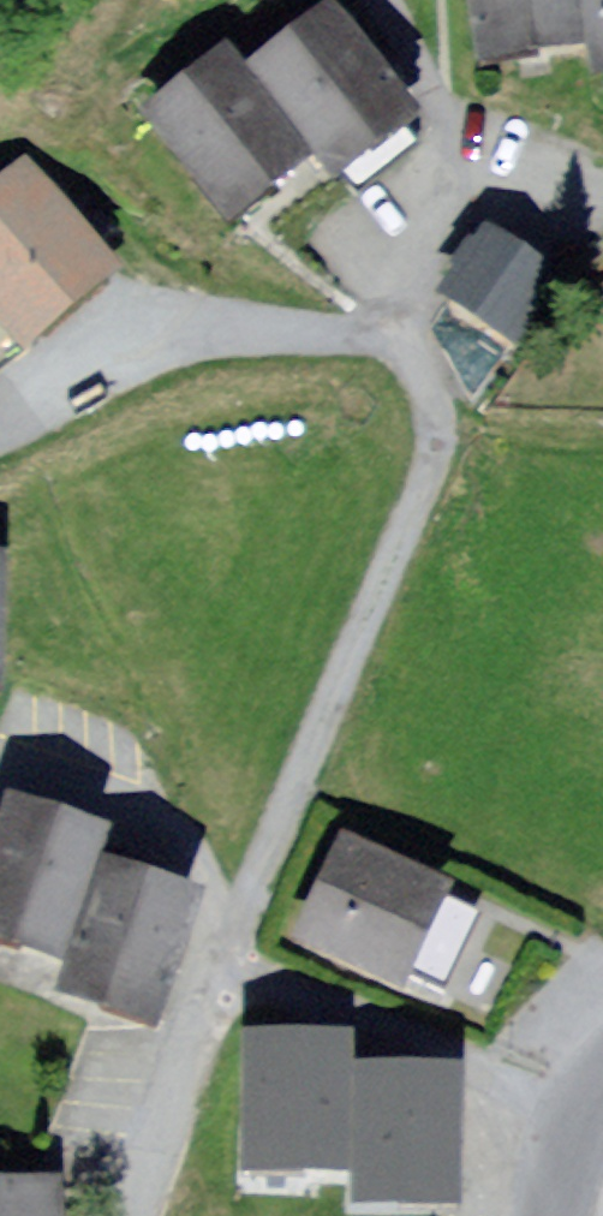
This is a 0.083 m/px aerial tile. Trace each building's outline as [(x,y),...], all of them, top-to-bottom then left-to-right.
[(573,56),(566,0),(458,0),(466,68),(573,56)] [(583,90),(602,87),(602,0),(570,0),(583,90)] [(240,86),(323,193),(402,132),(319,25),(240,86)] [(143,136),(219,233),(297,173),(221,75),(143,136)] [(12,357),(113,280),(32,175),(0,199),(0,342),(12,357)] [(553,283),(487,238),(438,309),(504,354),(553,283)] [(57,968),(96,846),(4,818),(0,831),(0,950),(57,968)] [(397,999),(443,900),(344,854),(298,954),(397,999)] [(65,1005),(147,1030),(183,913),(101,887),(65,1005)] [(241,1183),(339,1184),(340,1053),(241,1053),(241,1183)] [(350,1213),(446,1214),(448,1086),(352,1085),(350,1213)] [(48,1193),(0,1195),(0,1215),(50,1215),(48,1193)]
